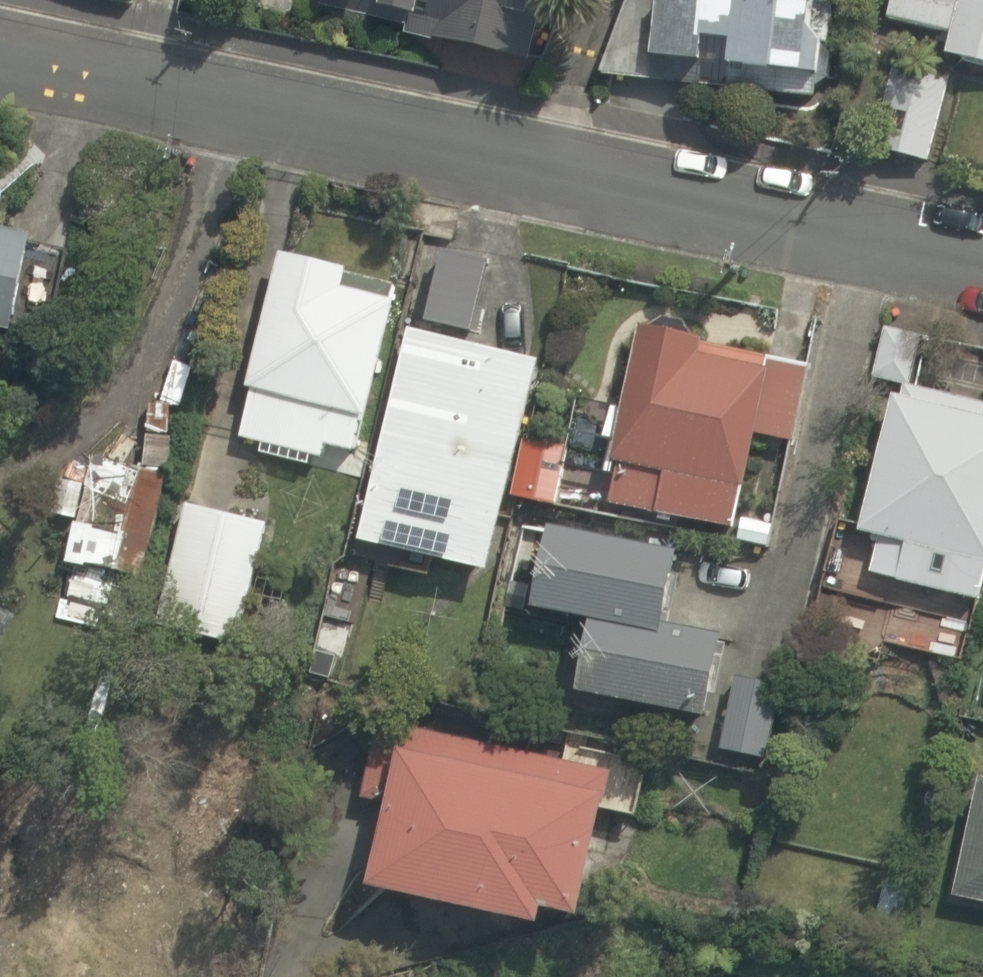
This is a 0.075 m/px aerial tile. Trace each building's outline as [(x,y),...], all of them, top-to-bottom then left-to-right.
[(561,0),(325,0),(324,3),(434,27),(428,53),(544,79),(561,0)] [(678,79),(829,99),(842,0),(689,0),(678,79)] [(898,23),(958,36),(951,67),(982,74),(982,0),(902,0),(898,23)] [(951,108),(881,91),(867,149),(938,165),(951,108)] [(14,212),(0,210),(0,285),(14,212)] [(385,269),(266,244),(226,433),(345,458),(385,269)] [(548,494),(562,431),(512,420),(527,348),(388,319),(343,531),(482,560),(498,484),(548,494)] [(823,653),(875,666),(880,645),(953,663),(982,544),(982,404),(917,388),(931,333),(879,320),(864,379),(881,384),(846,524),(828,520),(811,588),(838,595),(823,653)] [(607,505),(723,527),(741,428),(787,436),(801,364),(596,325),(562,509),(605,517),(607,505)] [(150,496),(81,479),(61,562),(130,579),(150,496)] [(247,520),(175,502),(146,615),(218,633),(247,520)] [(568,608),(650,625),(665,550),(534,523),(519,598),(568,608)] [(650,625),(568,608),(554,678),(696,707),(710,637),(650,625)] [(594,804),(602,766),(384,718),(350,872),(509,908),(512,892),(558,902),(580,801),(594,804)] [(969,772),(945,886),(982,894),(982,775),(969,772)]
